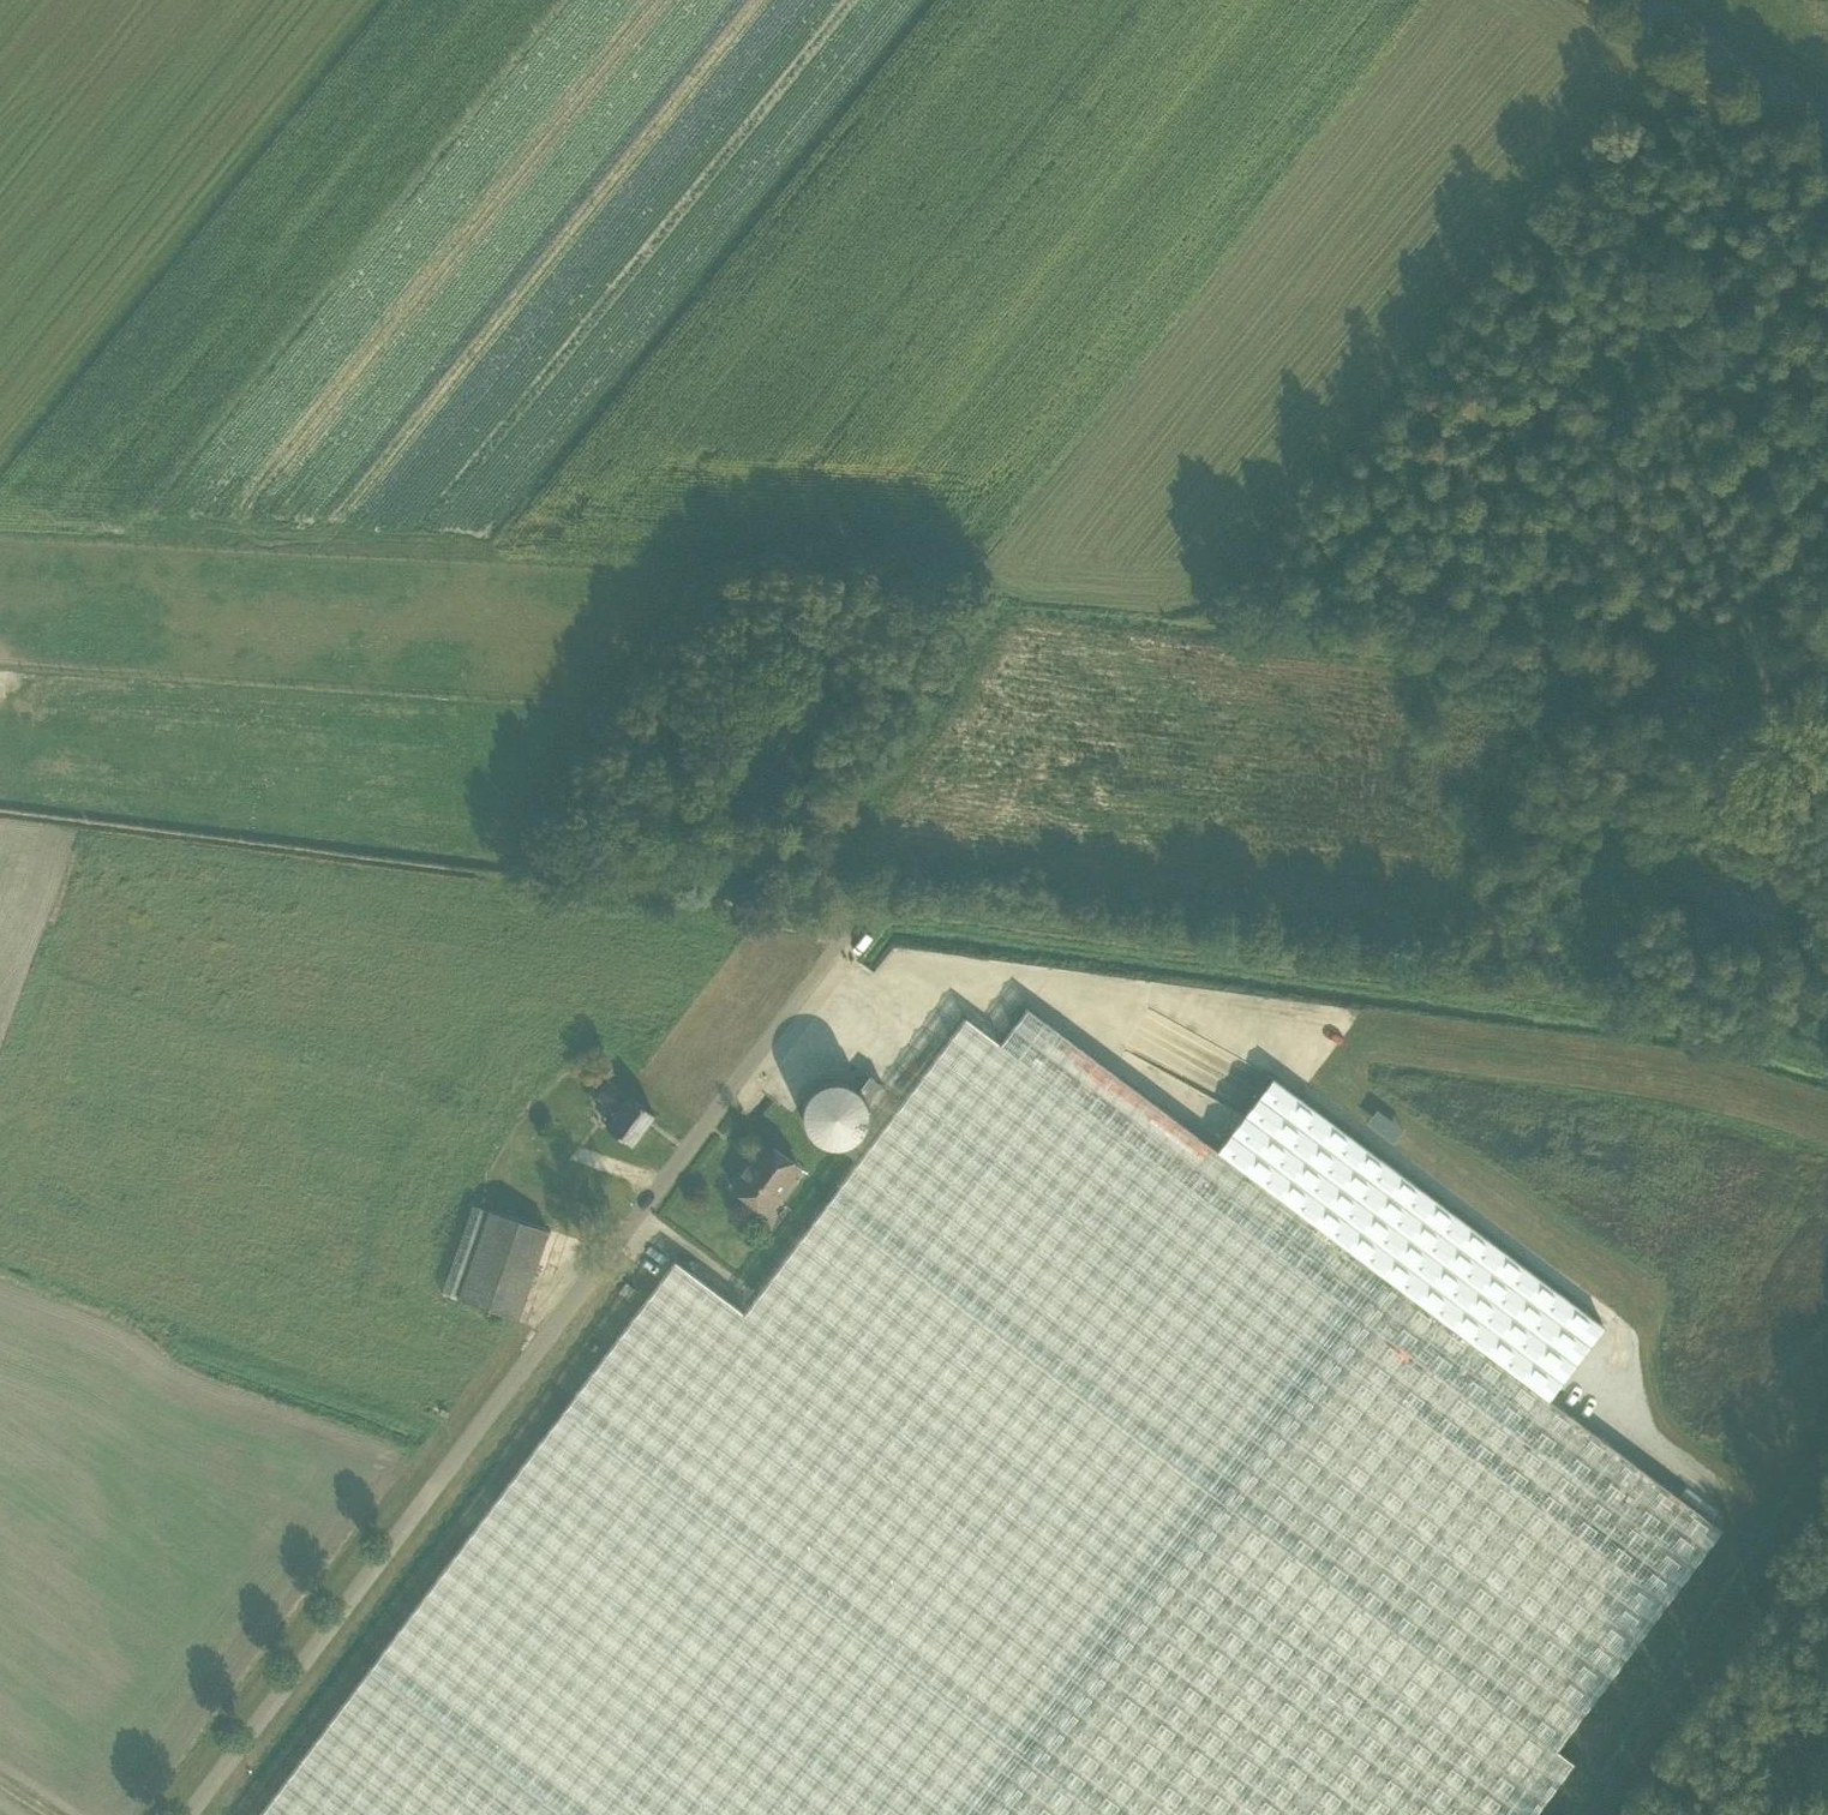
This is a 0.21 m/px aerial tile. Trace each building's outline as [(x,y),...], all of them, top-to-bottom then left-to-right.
[(372,1663),(258,1814),(1531,1814),(1573,1761),(1556,1749),(1720,1527),(1548,1398),(1603,1325),(1272,1077),(1217,1150),(1027,1007),(1000,1043),(965,1017),(757,1290),(740,1311),(674,1261),(660,1279),(372,1663)] [(869,1074),(858,1089),(864,1097),(866,1107),(883,1085),(869,1074)] [(655,1112),(629,1093),(629,1094),(607,1078),(596,1094),(617,1109),(606,1124),(632,1143),(655,1112)] [(757,1152),(733,1185),(766,1210),(799,1165),(771,1144),(762,1156),(757,1152)] [(489,1209),(458,1296),(516,1317),(548,1230),(489,1209)]
